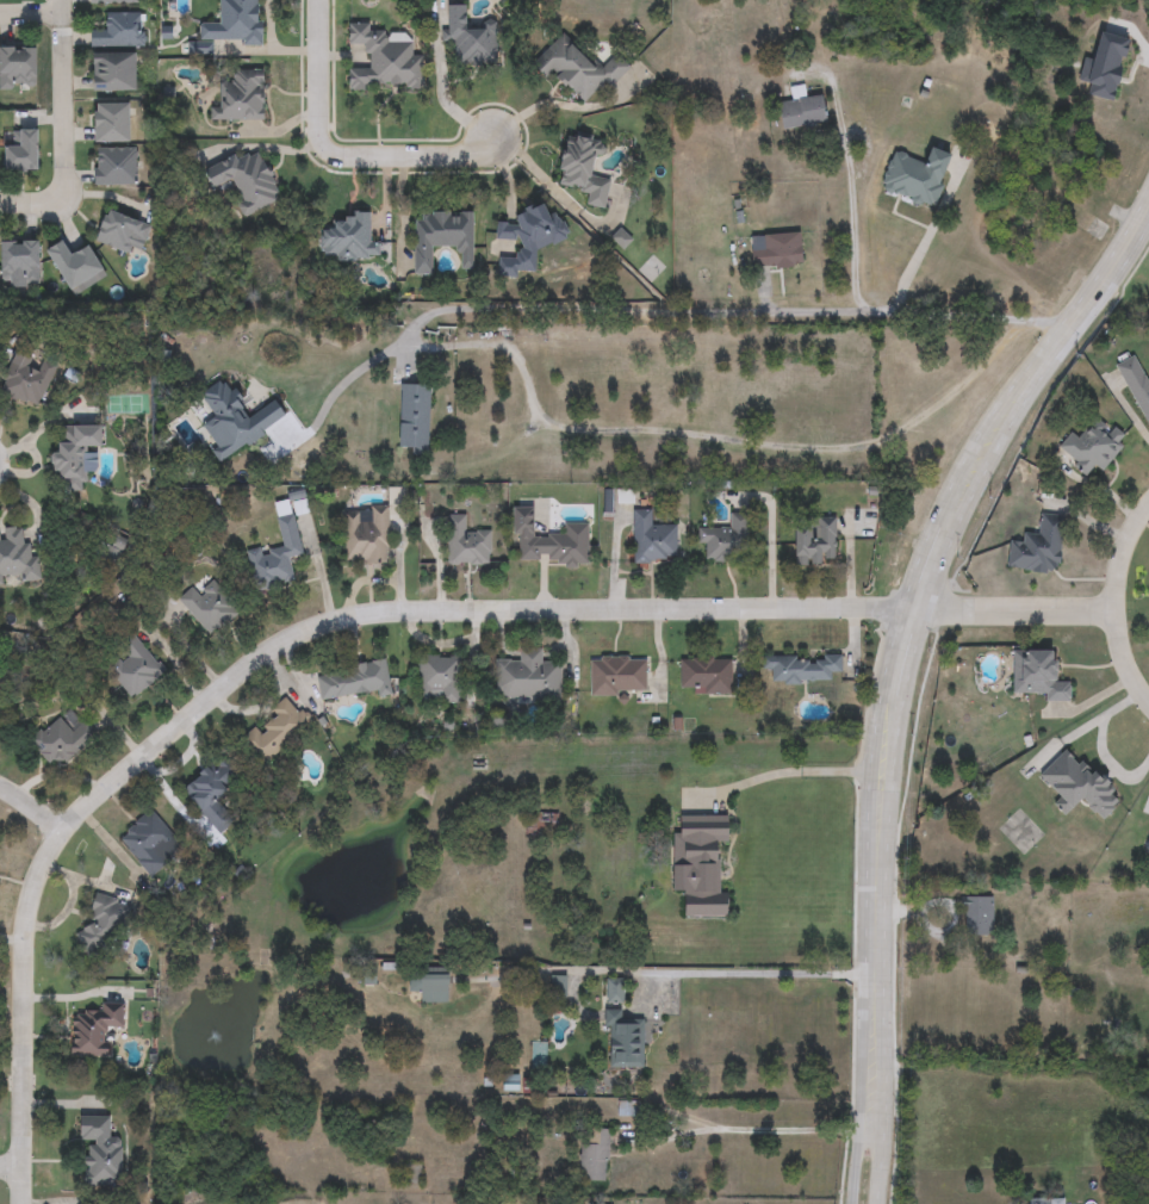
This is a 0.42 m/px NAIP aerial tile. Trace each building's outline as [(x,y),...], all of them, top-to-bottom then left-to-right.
[(222,19),(222,0),(264,0),(263,44),(201,43),(203,19),(222,19)] [(94,91),(95,27),(106,27),(106,12),(142,13),(142,50),(139,50),(138,91),(94,91)] [(352,91),(350,66),(368,64),(367,45),(352,45),(350,24),(372,23),(372,32),(412,31),(412,55),(422,54),(423,88),(352,91)] [(557,74),(551,79),(534,63),(564,33),(601,70),(619,51),(633,66),(610,89),(604,85),(586,103),(557,74)] [(0,48),(39,48),(39,89),(0,89),(0,48)] [(266,120),(218,120),(218,74),(266,74),(266,120)] [(828,125),(784,129),(782,101),(826,98),(828,125)] [(98,143),(98,104),(132,104),(132,143),(98,143)] [(8,170),(8,130),(41,130),(41,170),(8,170)] [(561,187),(569,135),(602,139),(596,178),(610,180),(607,209),(588,206),(590,191),(561,187)] [(95,148),(137,148),(137,185),(95,185),(95,148)] [(216,188),(209,169),(261,148),(282,200),(244,217),(230,182),(216,188)] [(893,154),(926,165),(931,149),(952,155),(937,206),(882,191),(893,154)] [(539,244),(538,277),(501,274),(502,256),(518,257),(520,241),(498,240),(499,223),(520,224),(521,209),(558,211),(555,246),(539,244)] [(139,256),(97,242),(108,210),(150,226),(139,256)] [(416,212),(474,212),(474,269),(462,269),(462,247),(434,247),(434,275),(416,275),(416,212)] [(372,244),(380,244),(380,260),(324,260),(324,216),(372,216),(372,244)] [(765,269),(764,250),(753,252),(752,237),(801,234),(805,266),(765,269)] [(39,241),(39,284),(4,284),(4,241),(39,241)] [(49,249),(64,241),(73,255),(91,246),(105,272),(70,290),(49,249)] [(17,350),(57,366),(39,409),(0,392),(17,350)] [(1148,387),(1148,425),(1145,427),(1116,361),(1132,353),(1148,387)] [(1092,410),(1122,435),(1089,473),(1060,448),(1092,410)] [(105,447),(91,447),(89,482),(62,482),(62,471),(58,471),(60,426),(105,427),(105,447)] [(589,526),(589,563),(517,563),(517,508),(535,508),(535,535),(565,535),(565,526),(589,526)] [(731,528),(731,508),(749,508),(750,563),(702,564),(701,528),(731,528)] [(389,564),(344,564),(344,510),(390,510),(389,564)] [(635,511),(654,510),(654,526),(677,525),(677,561),(635,561),(635,511)] [(1006,566),(1008,538),(1019,539),(1020,530),(1037,532),(1038,511),(1061,514),(1057,571),(1006,566)] [(254,591),(247,554),(282,547),(278,519),(296,515),(303,557),(290,558),(294,584),(254,591)] [(449,565),(449,515),(467,515),(467,533),(491,532),(491,565),(449,565)] [(797,565),(797,520),(838,520),(838,565),(797,565)] [(6,587),(0,587),(0,535),(5,535),(5,528),(24,528),(24,544),(37,544),(38,577),(6,578),(6,587)] [(241,610),(213,637),(180,601),(193,588),(199,595),(213,582),(241,610)] [(129,659),(117,644),(133,632),(164,675),(131,699),(112,671),(129,659)] [(1011,691),(1011,647),(1051,647),(1052,678),(1068,678),(1068,697),(1043,699),(1043,691),(1011,691)] [(560,697),(496,696),(497,660),(521,660),(521,650),(544,650),(544,663),(561,663),(560,697)] [(772,682),(772,670),(764,670),(764,656),(843,657),(843,682),(772,682)] [(421,657),(462,657),(462,702),(421,702),(421,657)] [(591,658),(647,658),(646,695),(591,695),(591,658)] [(732,697),(704,697),(704,689),(681,689),(681,659),(732,659),(732,697)] [(379,693),(321,701),(317,672),(387,662),(392,695),(380,697),(379,693)] [(311,727),(262,767),(242,740),(257,727),(260,731),(279,716),(273,709),(288,697),(311,727)] [(97,739),(52,770),(31,739),(75,708),(97,739)] [(1064,744),(1120,795),(1100,817),(1077,796),(1068,806),(1035,776),(1064,744)] [(185,790),(221,758),(238,777),(228,787),(231,792),(219,802),(235,820),(222,832),(185,790)] [(166,849),(173,857),(151,876),(118,839),(150,809),(176,838),(166,849)] [(527,836),(529,812),(559,815),(557,838),(527,836)] [(688,890),(675,890),(676,828),(731,830),(729,917),(688,917),(688,890)] [(960,899),(960,938),(993,938),(993,899),(960,899)] [(91,931),(93,900),(126,902),(120,958),(81,955),(83,930),(91,931)] [(422,1004),(422,993),(410,993),(410,969),(451,969),(451,1004),(422,1004)] [(566,998),(551,997),(551,978),(566,978),(566,998)] [(609,1068),(610,979),(625,980),(625,1018),(646,1018),(645,1068),(609,1068)] [(123,1008),(123,1032),(112,1032),(112,1057),(73,1057),(74,1008),(123,1008)] [(82,1142),(82,1118),(112,1118),(112,1138),(124,1138),(124,1185),(87,1185),(87,1142),(82,1142)] [(609,1130),(608,1183),(579,1181),(580,1130),(609,1130)]
